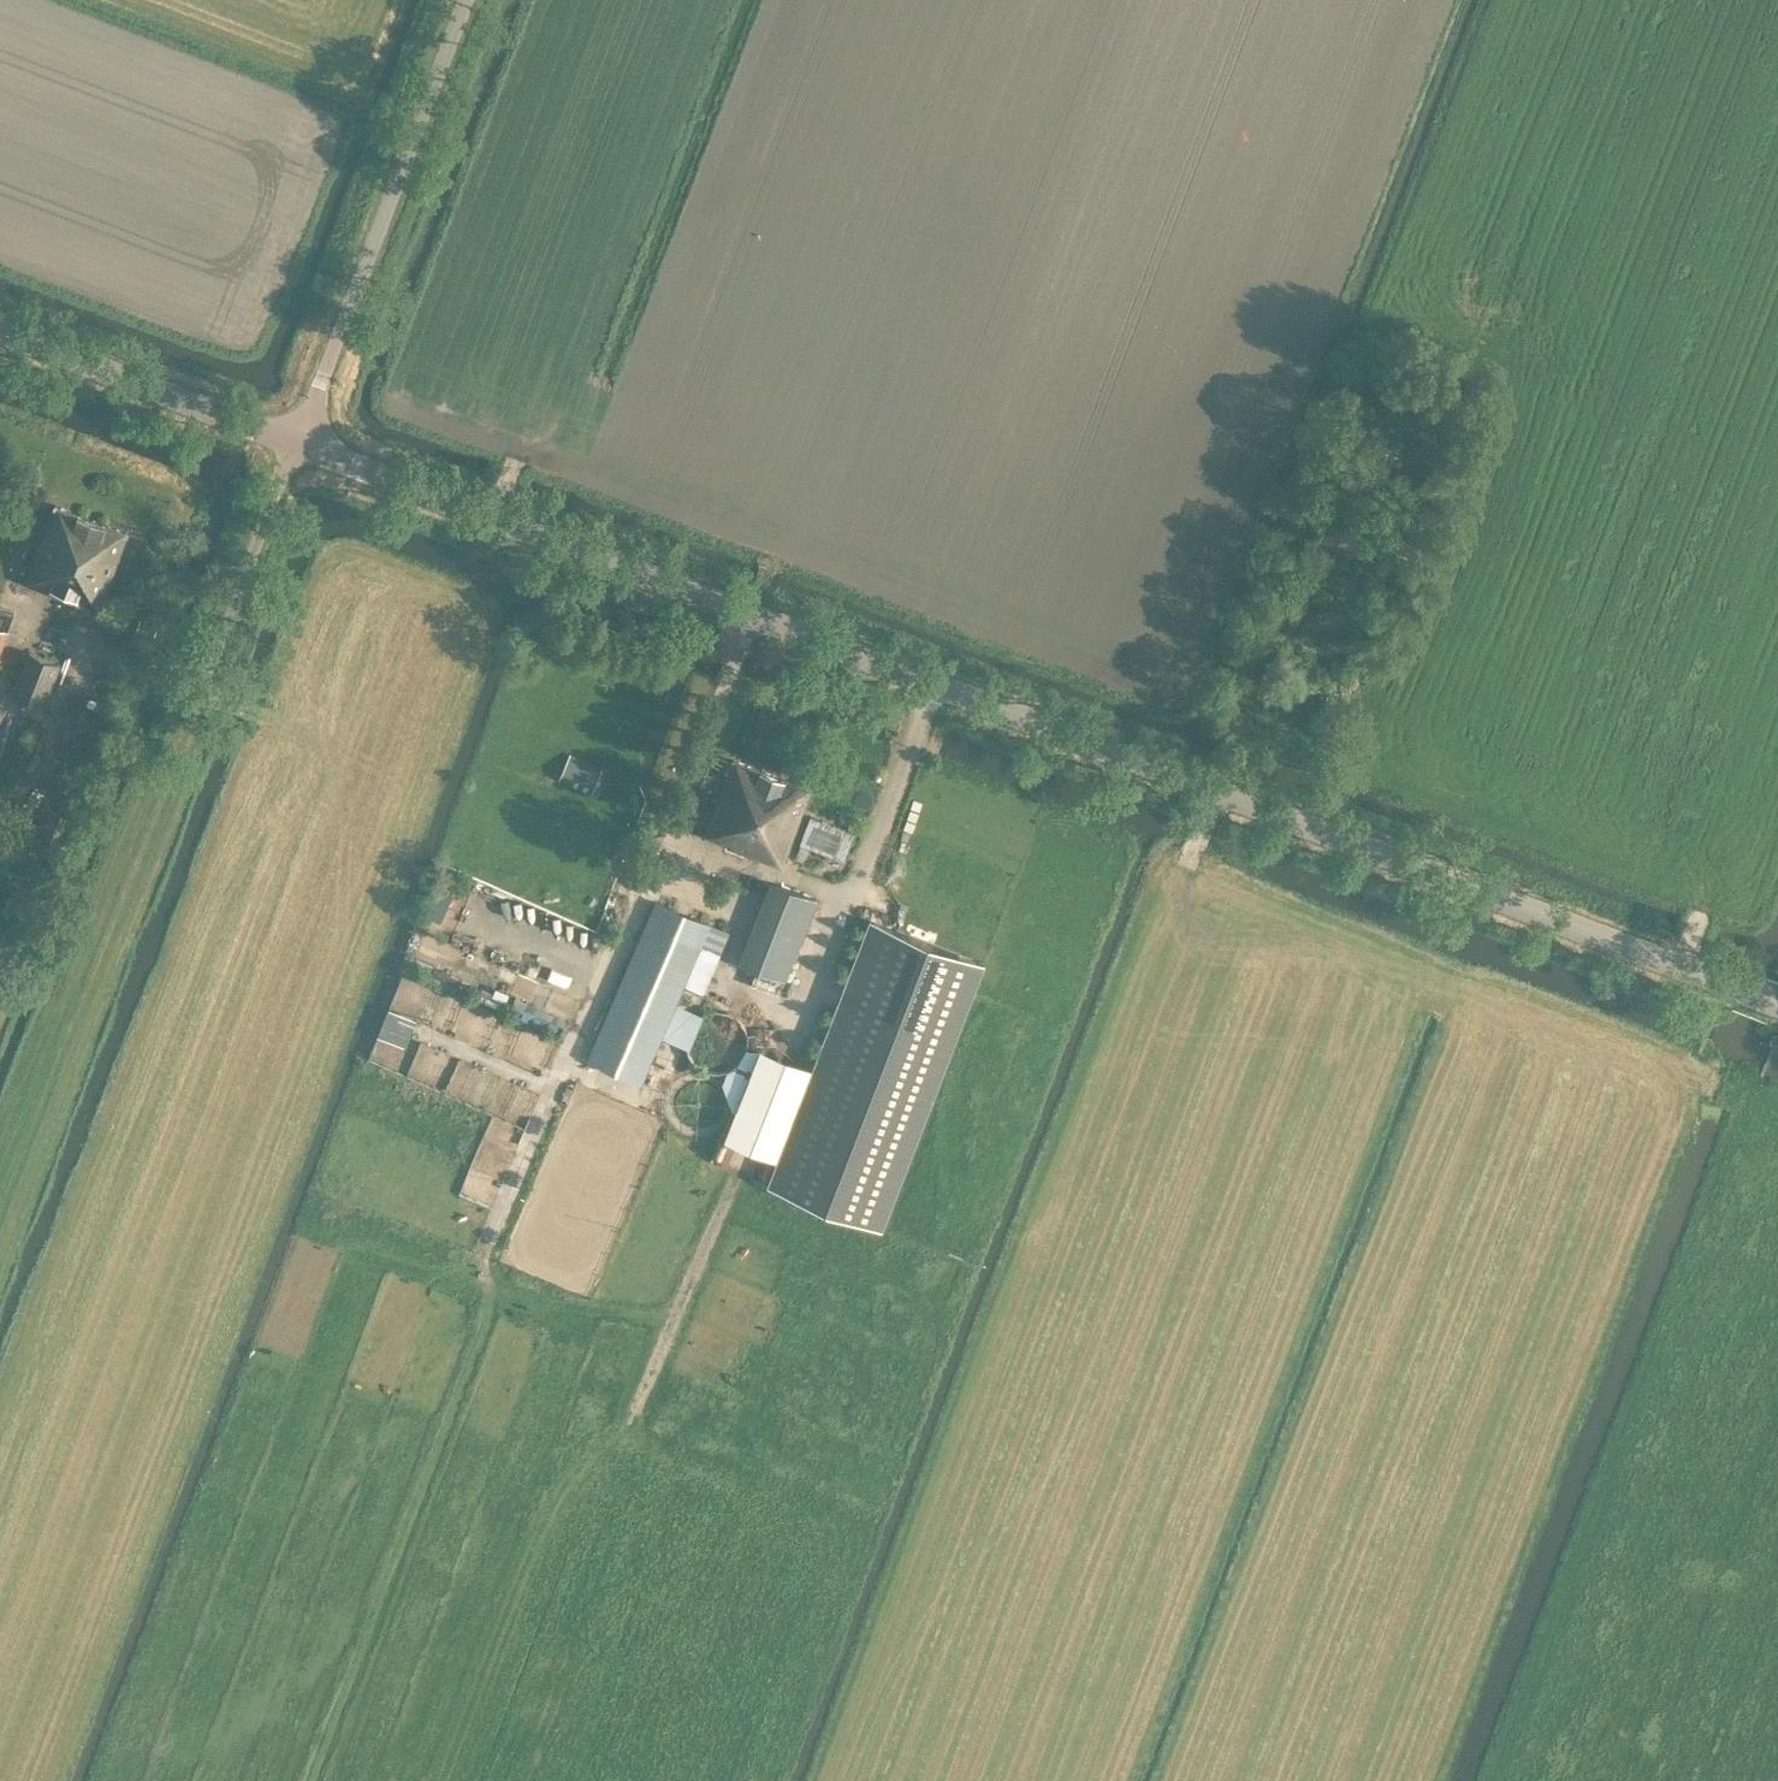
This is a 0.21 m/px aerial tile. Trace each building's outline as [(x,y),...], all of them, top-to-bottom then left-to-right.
[(126,533),(54,506),(25,583),(96,611),(126,533)] [(9,630),(0,626),(0,655),(9,630)] [(139,626),(135,636),(148,641),(152,631),(139,626)] [(58,664),(29,652),(13,694),(42,706),(58,664)] [(590,795),(601,768),(570,754),(558,780),(590,795)] [(811,790),(735,761),(707,834),(728,842),(727,845),(769,861),(764,873),(778,878),(811,790)] [(854,833),(810,816),(800,843),(843,860),(854,833)] [(809,851),(798,846),(793,860),(804,864),(809,851)] [(776,884),(745,966),(785,981),(816,898),(776,884)] [(441,918),(453,894),(442,888),(430,912),(441,918)] [(701,947),(710,925),(657,902),(589,1059),(643,1082),(701,947)] [(984,960),(870,918),(772,1183),(886,1225),(984,960)] [(711,924),(710,925),(701,947),(720,955),(728,931),(711,924)] [(530,998),(522,1015),(557,1033),(566,1016),(530,998)] [(405,1035),(410,1013),(392,1010),(387,1031),(405,1035)] [(749,1048),(749,1047),(748,1042),(747,1036),(744,1032),(740,1027),(731,1021),(722,1018),(717,1018),(709,1020),(701,1025),(697,1029),(693,1035),(691,1042),(691,1047),(691,1052),(693,1058),(695,1063),(698,1067),(703,1071),(708,1074),(718,1076),(724,1076),(731,1074),(739,1069),(744,1064),(746,1059),(748,1054),(749,1048)]
